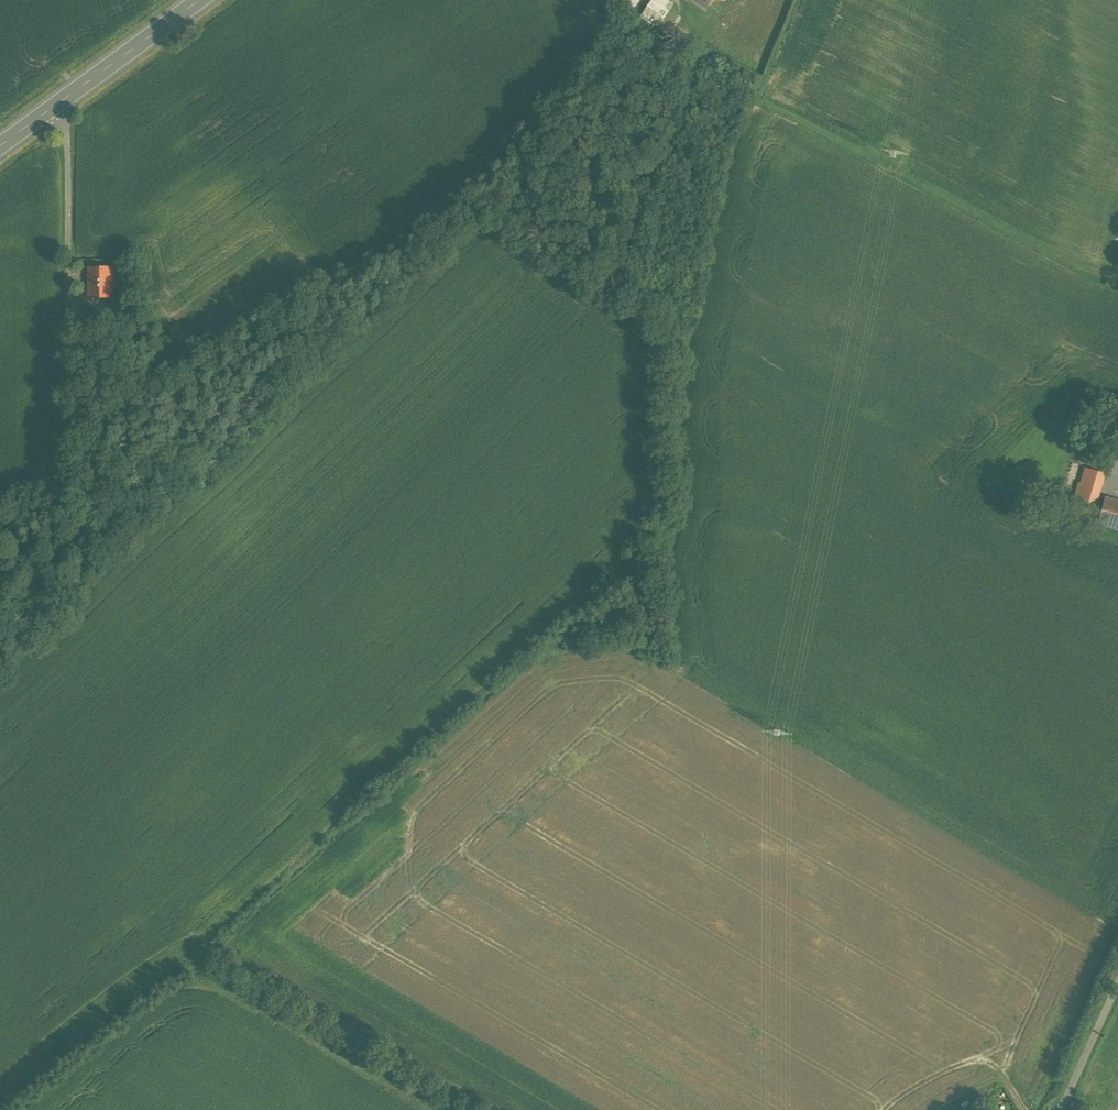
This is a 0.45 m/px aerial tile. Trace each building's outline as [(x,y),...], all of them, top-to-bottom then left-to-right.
[(637,0),(611,0),(630,11),(637,0)] [(704,2),(701,0),(697,0),(696,2),(707,9),(712,0),(706,0),(704,2)] [(645,10),(637,6),(634,11),(642,15),(645,10)] [(112,267),(89,267),(89,298),(111,298),(111,277),(112,277),(112,267)] [(111,319),(90,319),(89,331),(111,331),(111,319)] [(1086,469),(1073,514),(1085,517),(1098,472),(1086,469)] [(1105,498),(1098,523),(1117,529),(1117,502),(1105,498)]
